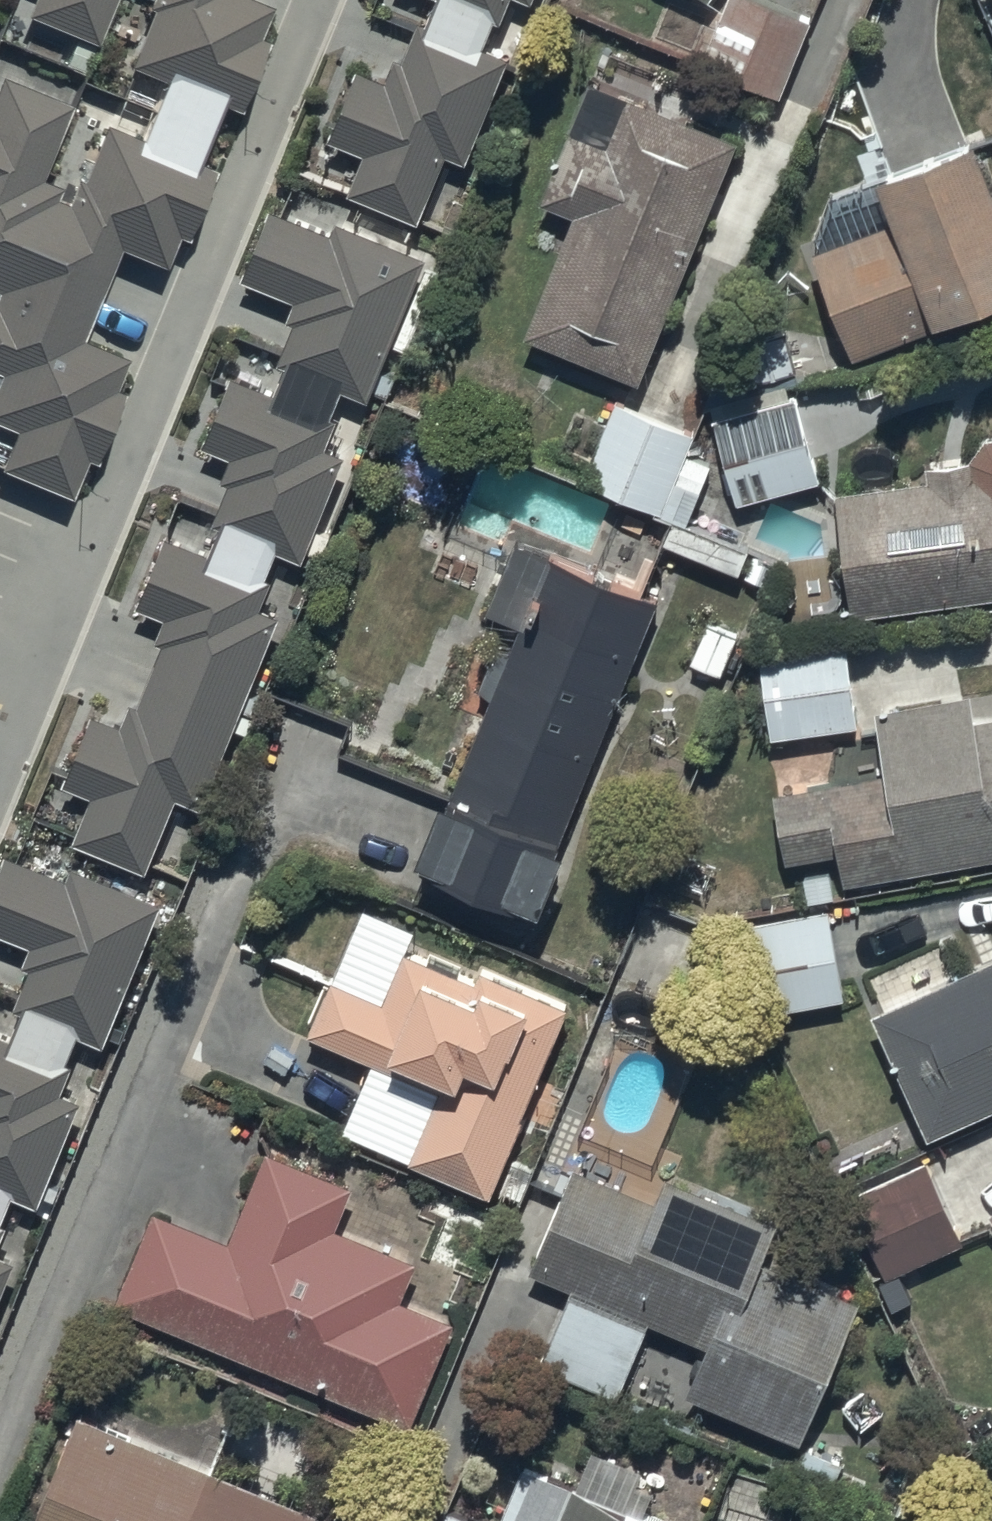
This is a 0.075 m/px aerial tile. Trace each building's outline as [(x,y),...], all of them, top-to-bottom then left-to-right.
[(26,15),(96,44),(114,0),(32,0),(26,15)] [(238,111),(266,41),(258,38),(271,6),(257,0),(150,0),(147,7),(152,9),(128,66),(238,111)] [(502,21),(510,0),(449,0),(502,21)] [(782,96),(812,21),(761,0),(729,0),(703,64),(782,96)] [(351,193),(420,221),(447,154),(466,161),(509,57),(421,21),(405,61),(397,57),(387,81),(359,69),(331,139),(367,154),(351,193)] [(70,498),(86,461),(93,464),(122,393),(114,390),(127,359),(81,341),(119,249),(164,267),(177,237),(184,240),(213,169),(104,125),(82,180),(77,179),(67,203),(55,198),(59,187),(40,179),(71,104),(0,75),(0,76),(0,425),(15,432),(0,469),(0,470),(70,498)] [(526,337),(640,384),(740,141),(629,95),(608,146),(570,131),(541,202),(576,216),(526,337)] [(856,358),(991,304),(991,179),(977,141),(880,179),(896,220),(814,252),(856,358)] [(214,524),(304,560),(347,456),(327,447),(339,419),(332,417),(344,390),(369,400),(428,258),(338,221),(333,233),(273,209),(244,280),(296,301),(289,320),(296,323),(279,363),(287,366),(276,394),(233,376),(204,446),(233,458),(223,480),(231,483),(214,524)] [(744,342),(756,383),(797,371),(785,330),(744,342)] [(715,420),(740,505),(821,481),(796,396),(715,420)] [(695,435),(617,402),(584,481),(662,513),(695,435)] [(991,599),(991,439),(987,440),(970,462),(927,468),(929,481),(838,493),(855,617),(991,599)] [(76,842),(148,872),(178,799),(203,809),(282,617),(262,609),(274,579),(168,537),(140,607),(168,619),(158,643),(164,645),(139,706),(133,703),(124,726),(96,715),(67,785),(95,797),(76,842)] [(533,915),(660,601),(515,543),(487,612),(522,626),(423,871),(533,915)] [(738,638),(709,625),(693,663),(722,675),(738,638)] [(774,740),(860,728),(848,644),(762,656),(774,740)] [(991,861),(991,719),(978,721),(973,696),(878,712),(889,775),(776,795),(788,864),(842,855),(847,886),(991,861)] [(105,1045),(163,904),(75,868),(70,881),(8,856),(0,876),(0,933),(33,947),(26,965),(33,968),(16,1009),(105,1045)] [(767,1014),(846,1001),(831,912),(751,926),(767,1014)] [(412,1164),(492,1198),(572,1010),(482,973),(478,983),(406,953),(385,1003),(334,981),(311,1037),(442,1092),(412,1164)] [(931,1141),(991,1113),(991,963),(875,1016),(931,1141)] [(40,1206),(83,1102),(63,1094),(75,1066),(0,1035),(0,1190),(40,1206)] [(156,1212),(117,1307),(413,1430),(457,1325),(404,1303),(420,1264),(338,1230),(356,1188),(270,1152),(232,1243),(156,1212)] [(853,1197),(890,1279),(965,1245),(929,1163),(853,1197)] [(690,1398),(803,1446),(863,1303),(766,1263),(781,1226),(669,1179),(659,1203),(576,1169),(532,1274),(711,1349),(690,1398)] [(9,1227),(0,1223),(0,1249),(9,1227)] [(17,1263),(0,1256),(0,1305),(17,1263)] [(214,1472),(81,1417),(38,1520),(193,1520),(214,1472)] [(525,1469),(503,1520),(652,1520),(525,1469)] [(214,1472),(193,1520),(333,1520),(214,1472)] [(450,1513),(446,1520),(469,1520),(450,1513)]
